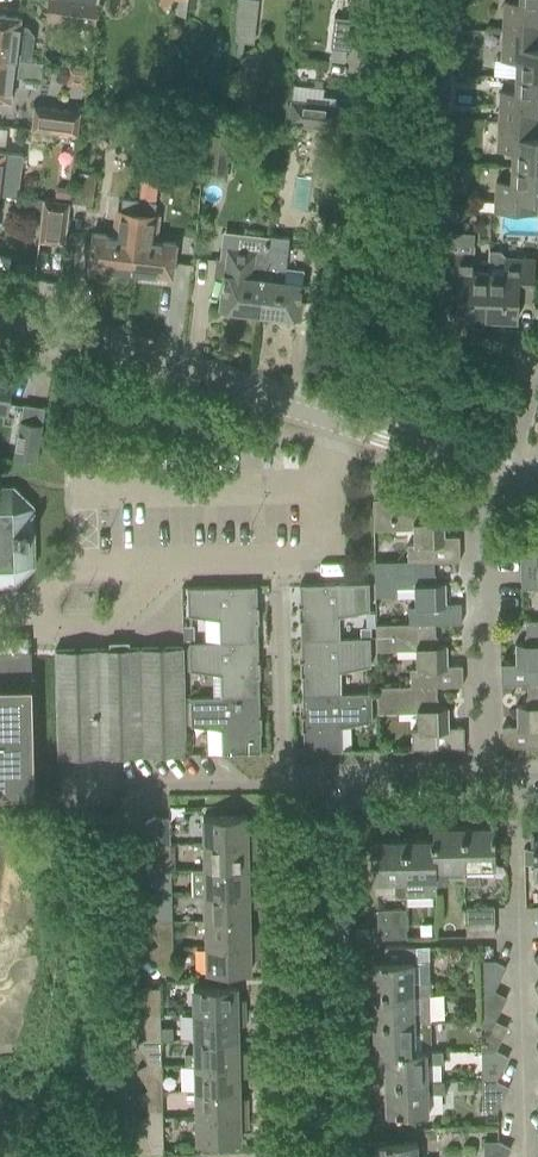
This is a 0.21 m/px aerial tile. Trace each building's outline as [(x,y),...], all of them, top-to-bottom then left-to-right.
[(78,0),(49,0),(46,17),(96,24),(99,3),(78,0)] [(234,38),(252,40),(257,0),(237,0),(234,38)] [(519,2),(503,1),(502,31),(537,32),(537,18),(537,0),(519,0),(519,2)] [(31,60),(34,35),(25,25),(19,24),(20,17),(0,14),(0,57),(31,60)] [(333,16),(330,47),(351,50),(355,19),(333,16)] [(502,31),(501,60),(516,60),(515,76),(537,77),(537,46),(536,46),(537,32),(502,31)] [(0,57),(0,99),(10,101),(13,76),(40,79),(42,62),(31,60),(0,57)] [(439,71),(452,72),(453,58),(439,57),(439,71)] [(83,68),(69,66),(68,76),(71,81),(81,82),(83,68)] [(515,76),(514,92),(499,91),(498,121),(533,122),(533,108),(537,108),(537,77),(515,76)] [(290,101),(287,125),(364,132),(365,109),(290,101)] [(437,102),(437,116),(450,116),(451,103),(437,102)] [(81,111),(33,105),(30,129),(78,135),(81,111)] [(160,136),(161,120),(142,118),(141,135),(160,136)] [(498,121),(497,150),(512,150),(511,166),(537,167),(537,136),(532,136),(533,122),(498,121)] [(207,164),(223,166),(227,136),(210,134),(207,164)] [(318,134),(315,153),(334,156),(337,137),(318,134)] [(435,146),(435,161),(447,162),(447,146),(435,146)] [(142,161),(140,179),(157,181),(159,163),(142,161)] [(511,166),(510,182),(495,181),(494,211),(496,211),(509,212),(536,213),(536,211),(529,211),(529,198),(537,198),(537,167),(511,166)] [(79,171),(75,201),(92,203),(95,173),(79,171)] [(70,190),(56,188),(55,200),(69,201),(70,190)] [(68,202),(42,199),(19,196),(18,211),(40,214),(37,239),(63,242),(68,202)] [(92,233),(91,243),(88,267),(130,272),(138,200),(122,198),(117,236),(92,233)] [(150,202),(138,200),(130,272),(172,277),(176,243),(151,240),(155,202),(150,202)] [(431,212),(430,221),(443,222),(443,220),(443,212),(431,212)] [(288,238),(268,235),(266,254),(260,312),(298,316),(304,269),(285,267),(288,238)] [(246,310),(260,312),(266,254),(228,249),(227,259),(215,258),(213,275),(224,277),(221,307),(234,309),(234,313),(246,315),(246,310)] [(499,251),(489,250),(488,272),(486,318),(517,320),(518,292),(533,293),(534,258),(511,257),(505,257),(499,251)] [(443,254),(442,272),(441,289),(456,290),(455,317),(486,318),(488,272),(472,271),(473,256),(443,254)] [(7,410),(12,372),(0,371),(0,409),(7,410)] [(14,461),(36,464),(41,424),(20,421),(14,461)] [(15,585),(34,565),(33,506),(13,487),(0,488),(0,585),(15,585)] [(432,521),(432,498),(372,499),(373,530),(413,529),(413,544),(407,544),(407,561),(407,562),(433,561),(459,561),(459,536),(444,536),(444,520),(432,521)] [(519,536),(520,588),(537,588),(537,535),(519,536)] [(407,562),(407,561),(374,561),(374,596),(389,595),(393,594),(395,591),(396,588),(414,587),(414,606),(408,606),(408,623),(408,624),(435,624),(461,623),(460,603),(446,603),(445,582),(434,583),(433,561),(407,562)] [(301,640),(339,639),(338,617),(369,611),(369,607),(368,583),(299,584),(299,590),(305,589),(305,605),(298,605),(299,621),(300,621),(301,640)] [(219,641),(258,641),(257,622),(259,622),(258,606),(251,606),(251,591),(257,591),(256,585),(187,587),(188,615),(219,620),(219,641)] [(515,663),(500,664),(501,684),(527,684),(537,683),(537,620),(525,620),(526,643),(515,643),(515,663)] [(408,624),(408,623),(375,624),(376,650),(416,649),(416,668),(410,668),(410,685),(436,686),(462,685),(462,665),(447,665),(447,645),(435,645),(435,624),(408,624)] [(359,626),(360,638),(370,638),(369,626),(359,626)] [(193,627),(183,627),(183,640),(193,640),(193,627)] [(307,660),(300,660),(300,676),(301,676),(302,695),(340,694),(340,672),(370,666),(370,638),(360,638),(339,639),(332,639),(301,640),(301,645),(306,645),(307,660)] [(258,641),(219,641),(188,642),(189,670),(220,675),(221,697),(259,696),(259,677),(260,677),(260,661),(252,661),(252,646),(258,646),(258,641)] [(186,754),(183,646),(55,650),(57,757),(186,754)] [(22,650),(0,651),(0,793),(34,793),(31,650),(22,650)] [(502,726),(502,747),(537,746),(537,683),(527,684),(527,705),(516,705),(516,726),(502,726)] [(410,685),(401,685),(377,686),(377,713),(417,712),(417,730),(411,731),(411,749),(464,748),(463,727),(449,727),(448,707),(437,707),(436,686),(410,685)] [(340,694),(302,695),(302,700),(308,700),(308,715),(301,715),(301,731),(303,731),(303,751),(342,750),(341,727),(372,721),(371,693),(340,694)] [(259,696),(221,697),(190,697),(190,725),(222,730),(222,753),(260,752),(260,732),(261,732),(261,716),(254,716),(253,701),(259,701),(259,696)] [(157,844),(169,843),(169,817),(157,817),(156,815),(144,822),(156,841),(157,844)] [(203,843),(254,842),(254,829),(247,829),(246,816),(202,817),(203,843)] [(464,867),(463,867),(463,884),(476,884),(479,883),(479,867),(495,867),(494,826),(463,827),(464,867)] [(464,867),(463,827),(432,828),(432,839),(433,839),(434,885),(436,885),(446,885),(445,868),(463,867),(464,867)] [(432,839),(404,840),(405,898),(436,898),(436,885),(434,885),(433,839),(432,839)] [(405,898),(404,840),(373,840),(374,881),(394,880),(394,899),(405,898)] [(157,844),(156,841),(145,848),(156,867),(158,870),(170,870),(169,843),(157,844)] [(254,842),(203,843),(204,869),(248,868),(248,855),(255,854),(254,842)] [(158,870),(156,867),(145,873),(157,893),(158,895),(171,894),(170,870),(158,870)] [(248,868),(204,869),(204,894),(256,893),(255,881),(248,881),(248,868)] [(158,895),(157,893),(146,899),(158,919),(159,921),(171,920),(171,894),(158,895)] [(256,906),(256,893),(204,894),(205,920),(249,919),(249,906),(256,906)] [(494,907),(470,907),(465,907),(465,922),(494,921),(494,907)] [(405,909),(401,909),(377,910),(377,924),(406,923),(405,909)] [(17,1098),(15,1038),(30,1038),(29,978),(38,978),(37,915),(0,916),(0,1098),(17,1098)] [(159,921),(158,919),(147,925),(158,944),(159,946),(172,946),(171,920),(159,921)] [(249,919),(205,920),(205,946),(257,945),(257,932),(250,932),(249,919)] [(494,935),(494,921),(465,922),(466,936),(494,935)] [(406,937),(406,923),(377,924),(377,938),(406,937)] [(159,946),(158,944),(147,951),(161,973),(173,973),(172,946),(159,946)] [(257,945),(205,946),(206,972),(251,971),(250,958),(257,957),(257,945)] [(384,947),(384,962),(372,962),(373,993),(413,992),(413,993),(429,992),(429,981),(413,981),(412,963),(416,963),(416,946),(384,947)] [(480,990),(494,990),(506,967),(493,960),(479,961),(480,990)] [(146,1013),(160,1013),(159,988),(147,988),(145,986),(134,993),(146,1012),(146,1013)] [(237,986),(213,987),(193,987),(193,1013),(244,1012),(244,1000),(237,1000),(237,986)] [(506,997),(494,990),(480,990),(480,1020),(494,1020),(506,997)] [(413,992),(373,993),(373,1023),(430,1022),(429,992),(413,993),(413,992)] [(146,1012),(136,1018),(135,1018),(146,1037),(147,1039),(160,1038),(160,1013),(146,1013),(146,1012)] [(245,1025),(244,1012),(193,1013),(194,1039),(238,1038),(238,1025),(245,1025)] [(494,1020),(480,1020),(481,1051),(495,1050),(507,1027),(494,1020)] [(430,1022),(373,1023),(374,1054),(385,1054),(385,1053),(415,1053),(415,1051),(425,1050),(425,1052),(431,1051),(430,1022)] [(147,1039),(146,1037),(135,1044),(147,1063),(148,1065),(161,1065),(160,1038),(147,1039)] [(194,1052),(184,1052),(184,1065),(195,1065),(246,1064),(245,1051),(238,1051),(238,1038),(194,1039),(194,1052)] [(415,1053),(385,1053),(385,1054),(386,1083),(426,1083),(426,1081),(426,1064),(442,1063),(442,1051),(431,1051),(425,1052),(425,1050),(415,1051),(415,1053)] [(495,1050),(481,1051),(482,1081),(496,1080),(508,1057),(495,1050)] [(148,1065),(147,1063),(136,1069),(147,1089),(148,1090),(161,1090),(161,1065),(148,1065)] [(246,1064),(195,1065),(195,1091),(239,1090),(239,1077),(246,1076),(246,1064)] [(496,1080),(482,1081),(482,1111),(497,1110),(509,1087),(496,1080)] [(426,1083),(386,1083),(387,1114),(427,1113),(427,1094),(443,1093),(442,1081),(426,1081),(426,1083)] [(148,1090),(147,1089),(137,1095),(148,1114),(149,1117),(162,1116),(161,1090),(148,1090)] [(239,1103),(239,1090),(195,1091),(196,1116),(247,1115),(247,1103),(239,1103)] [(149,1117),(148,1114),(137,1121),(151,1144),(163,1143),(162,1116),(149,1117)] [(247,1128),(247,1115),(196,1116),(196,1143),(240,1142),(240,1128),(247,1128)] [(483,1141),(484,1156),(506,1156),(510,1148),(498,1141),(483,1141)] [(400,1142),(376,1143),(376,1156),(416,1156),(416,1142),(400,1142)]
